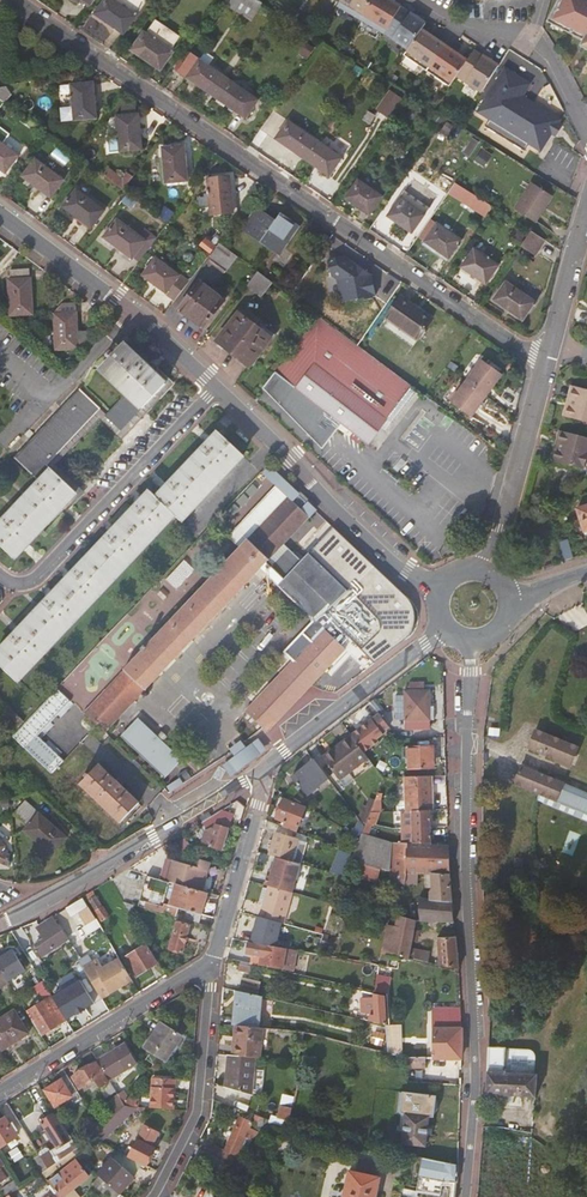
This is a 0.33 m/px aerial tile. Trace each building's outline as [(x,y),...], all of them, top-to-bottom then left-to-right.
[(97,15),(122,34),(144,0),(107,0),(97,15)] [(226,2),(251,17),(261,2),(257,0),(227,0),(226,2)] [(340,2),(337,7),(361,21),(373,0),(341,0),(340,2)] [(386,0),(373,0),(361,21),(385,36),(401,9),(386,0)] [(548,24),(585,43),(582,48),(586,51),(586,0),(561,0),(548,24)] [(401,9),(385,36),(408,52),(421,32),(425,26),(425,25),(401,9)] [(182,36),(157,19),(147,33),(144,31),(132,49),(162,70),(174,52),(172,50),(182,36)] [(444,47),(421,32),(408,52),(403,58),(426,73),(444,47)] [(467,63),(444,47),(426,73),(449,89),(456,79),(467,63)] [(179,73),(192,54),(189,52),(176,72),(179,73)] [(499,69),(475,53),(472,56),(467,63),(456,79),(482,95),(499,69)] [(259,100),(192,54),(179,73),(245,118),(259,100)] [(538,89),(505,69),(477,114),(496,126),(492,133),(532,157),(536,150),(548,158),(560,139),(565,130),(568,126),(530,102),(538,89)] [(71,82),(73,105),(74,119),(97,117),(93,81),(71,82)] [(378,111),(392,117),(403,95),(388,88),(378,111)] [(74,119),(73,105),(62,106),(63,120),(74,119)] [(139,112),(116,114),(120,151),(142,149),(139,112)] [(342,157),(288,120),(275,139),(329,177),(342,157)] [(565,130),(560,139),(564,141),(569,133),(565,130)] [(0,140),(0,169),(6,173),(20,155),(0,140)] [(185,143),(162,145),(166,181),(188,179),(185,143)] [(64,179),(35,158),(22,176),(51,197),(64,179)] [(211,213),(234,211),(231,188),(236,187),(234,170),(207,173),(211,213)] [(134,175),(128,171),(124,177),(118,173),(113,180),(125,189),(134,175)] [(383,197),(358,180),(345,198),(370,215),(383,197)] [(450,192),(487,216),(494,205),(457,181),(450,192)] [(552,199),(531,185),(513,212),(535,225),(552,199)] [(106,210),(77,189),(64,206),(93,228),(106,210)] [(417,209),(421,203),(406,192),(402,198),(417,209)] [(428,208),(421,203),(417,209),(402,198),(400,197),(387,216),(413,233),(425,215),(424,214),(428,208)] [(283,213),(277,221),(274,225),(265,218),(268,215),(258,207),(242,230),(280,257),(302,227),(283,213)] [(274,225),(277,221),(268,215),(265,218),(274,225)] [(146,240),(118,219),(105,237),(134,259),(146,240)] [(462,241),(438,224),(426,242),(450,259),(462,241)] [(536,257),(546,242),(533,234),(523,248),(536,257)] [(228,271),(239,257),(220,244),(211,257),(228,271)] [(499,267),(473,249),(461,267),(488,285),(499,267)] [(143,275),(176,300),(190,281),(157,256),(143,275)] [(371,274),(344,256),(329,259),(332,274),(340,277),(343,298),(375,293),(371,274)] [(29,279),(28,270),(12,271),(12,280),(10,280),(12,316),(34,315),(31,278),(29,279)] [(258,271),(247,286),(263,298),(274,283),(258,271)] [(229,302),(204,282),(180,313),(205,332),(229,302)] [(536,303),(508,283),(495,301),(524,321),(536,303)] [(432,320),(400,298),(387,319),(418,341),(432,320)] [(78,330),(77,303),(63,304),(55,315),(58,348),(83,346),(87,342),(86,330),(78,330)] [(272,340),(240,315),(218,343),(251,369),(272,340)] [(319,316),(264,387),(323,451),(341,428),(363,445),(365,443),(369,446),(412,386),(319,316)] [(122,342),(99,366),(126,391),(105,414),(121,428),(145,402),(164,381),(122,342)] [(501,375),(482,360),(452,404),(470,417),(501,375)] [(572,405),(577,385),(572,384),(567,404),(572,405)] [(577,385),(572,405),(567,404),(564,415),(586,421),(586,388),(577,385)] [(77,494),(48,466),(101,409),(81,390),(16,459),(40,482),(0,525),(0,545),(16,560),(77,494)] [(19,679),(176,512),(181,517),(243,453),(218,430),(156,495),(151,490),(0,650),(0,661),(19,679)] [(560,430),(557,441),(562,443),(557,462),(585,469),(586,460),(586,437),(560,430)] [(562,443),(557,441),(552,461),(557,462),(562,443)] [(274,485),(234,527),(247,540),(287,498),(274,485)] [(325,613),(349,589),(308,550),(300,559),(288,548),(273,564),(268,559),(283,543),(308,516),(306,514),(301,509),(306,504),(309,501),(295,489),(287,498),(247,540),(234,527),(226,536),(239,548),(125,669),(137,680),(129,688),(138,696),(261,567),(266,572),(314,617),(284,649),(296,660),(249,709),(269,727),(344,647),(340,644),(349,635),(325,613)] [(301,509),(306,514),(311,509),(306,504),(301,509)] [(577,513),(584,535),(586,534),(586,510),(577,513)] [(334,528),(308,550),(349,589),(325,613),(349,635),(375,661),(414,629),(416,623),(416,617),(416,613),(416,608),(413,603),(410,597),(334,528)] [(568,561),(577,558),(572,539),(563,542),(568,561)] [(273,564),(288,548),(283,543),(268,559),(273,564)] [(113,723),(138,696),(129,688),(137,680),(125,669),(92,703),(113,723)] [(403,728),(426,727),(426,718),(430,719),(430,708),(425,708),(425,689),(419,690),(419,683),(406,683),(406,690),(402,690),(403,728)] [(15,730),(12,733),(26,746),(71,699),(57,686),(25,720),(15,730)] [(106,731),(113,723),(92,703),(85,711),(106,731)] [(25,720),(9,705),(0,715),(15,730),(25,720)] [(373,708),(348,729),(351,733),(359,743),(362,741),(358,735),(374,723),(378,728),(380,732),(387,726),(373,708)] [(140,716),(122,734),(166,777),(184,758),(140,716)] [(362,741),(378,728),(374,723),(358,735),(362,741)] [(560,741),(534,730),(528,745),(571,762),(577,747),(568,744),(569,739),(562,736),(560,741)] [(354,776),(373,762),(359,743),(351,733),(339,743),(340,744),(324,756),(340,777),(349,770),(354,776)] [(229,772),(268,752),(262,740),(223,760),(229,772)] [(408,767),(432,767),(432,754),(428,755),(428,745),(408,745),(408,767)] [(305,795),(328,777),(314,757),(313,758),(290,775),(305,795)] [(139,802),(99,764),(81,784),(121,821),(139,802)] [(586,810),(586,790),(563,780),(562,782),(520,765),(514,781),(540,792),(586,810)] [(429,809),(433,809),(432,774),(413,774),(414,789),(414,802),(410,802),(410,809),(412,809),(429,809)] [(183,781),(179,776),(167,784),(171,789),(183,781)] [(297,827),(307,806),(285,796),(276,815),(285,819),(284,822),(297,827)] [(65,836),(26,800),(15,812),(28,825),(25,829),(50,853),(65,836)] [(429,809),(412,809),(412,841),(430,842),(429,809)] [(230,815),(215,811),(201,820),(203,823),(206,827),(204,830),(203,834),(201,841),(222,846),(223,839),(227,840),(229,831),(226,831),(230,815)] [(200,835),(203,834),(204,830),(206,827),(203,823),(196,828),(200,835)] [(293,860),(299,837),(276,830),(269,852),(275,854),(293,860)] [(406,870),(408,841),(393,840),(363,832),(360,837),(357,845),(354,853),(352,858),(383,863),(391,865),(406,870)] [(357,845),(360,837),(355,834),(352,842),(357,845)] [(299,861),(300,862),(306,839),(299,837),(293,860),(299,861)] [(433,872),(450,873),(449,843),(430,842),(412,841),(408,841),(406,870),(433,872)] [(269,883),(292,890),(299,861),(293,860),(275,854),(270,874),(268,873),(265,882),(269,883)] [(202,888),(210,859),(198,856),(193,855),(191,862),(171,856),(166,878),(202,888)] [(315,866),(344,874),(348,866),(335,861),(334,864),(325,861),(325,862),(317,860),(315,866)] [(405,881),(406,870),(391,865),(391,868),(390,877),(405,881)] [(431,920),(455,921),(450,873),(433,872),(433,885),(430,890),(430,896),(431,920)] [(202,910),(207,889),(202,888),(166,878),(147,873),(141,894),(148,896),(164,900),(162,911),(174,914),(177,904),(202,910)] [(284,922),(292,890),(269,883),(269,886),(265,900),(261,915),(284,922)] [(259,898),(265,900),(269,886),(263,884),(259,898)] [(69,904),(83,935),(100,927),(86,896),(69,904)] [(103,920),(110,915),(104,904),(102,905),(97,896),(92,899),(97,908),(97,909),(103,920)] [(148,896),(145,906),(162,911),(164,900),(148,896)] [(421,920),(431,920),(430,896),(420,896),(420,901),(421,920)] [(413,917),(416,920),(421,920),(420,901),(413,901),(413,917)] [(390,954),(408,957),(416,920),(413,917),(397,913),(396,923),(390,954)] [(68,937),(54,915),(39,925),(46,936),(36,942),(42,953),(68,937)] [(182,950),(190,923),(178,919),(170,947),(182,950)] [(375,951),(390,954),(396,923),(381,920),(375,951)] [(272,944),(287,946),(288,944),(297,946),(302,929),(279,922),(272,944)] [(308,937),(320,941),(322,934),(309,930),(308,937)] [(250,940),(264,942),(269,943),(270,936),(252,932),(250,940)] [(440,963),(459,967),(455,933),(438,935),(439,954),(433,953),(433,956),(439,958),(440,963)] [(137,973),(156,961),(145,942),(126,954),(137,973)] [(283,966),(287,946),(272,944),(269,943),(264,942),(260,961),(283,966)] [(304,949),(305,949),(317,952),(318,947),(306,943),(304,949)] [(283,968),(293,970),(297,948),(287,946),(283,966),(283,968)] [(416,948),(416,959),(430,959),(430,948),(416,948)] [(318,961),(319,952),(317,952),(305,949),(303,959),(318,961)] [(0,954),(0,968),(5,977),(14,971),(2,952),(0,954)] [(82,965),(101,995),(132,977),(118,954),(102,964),(97,955),(82,965)] [(253,970),(255,961),(241,957),(239,967),(253,970)] [(235,1023),(257,1025),(260,995),(236,990),(232,1023),(235,1023)] [(370,1018),(386,1022),(384,995),(375,993),(375,998),(362,997),(362,1009),(371,1011),(370,1018)] [(32,1019),(41,1032),(66,1017),(52,995),(29,1009),(34,1017),(32,1019)] [(448,1017),(462,1017),(461,1006),(449,1006),(449,1009),(434,1009),(434,1017),(448,1017)] [(28,1030),(14,1007),(0,1016),(0,1044),(2,1046),(28,1030)] [(428,1056),(462,1057),(463,1039),(462,1017),(448,1017),(448,1024),(434,1024),(434,1046),(428,1046),(428,1056)] [(166,1058),(182,1032),(161,1018),(145,1045),(166,1058)] [(256,1055),(260,1056),(263,1026),(257,1025),(235,1023),(232,1053),(256,1055)] [(123,1043),(97,1058),(108,1076),(133,1061),(123,1043)] [(526,1047),(488,1044),(485,1094),(512,1101),(512,1095),(536,1096),(537,1076),(535,1072),(536,1055),(535,1052),(535,1050),(533,1049),(532,1048),(529,1047),(526,1047)] [(229,1078),(228,1085),(252,1093),(253,1080),(257,1080),(258,1068),(254,1068),(256,1055),(232,1053),(230,1052),(227,1077),(229,1078)] [(107,1077),(93,1056),(83,1062),(84,1064),(72,1072),(79,1084),(88,1078),(90,1081),(95,1078),(98,1083),(107,1077)] [(425,1063),(425,1056),(408,1056),(409,1079),(420,1080),(420,1075),(414,1075),(414,1063),(425,1063)] [(144,1069),(147,1064),(143,1058),(139,1061),(144,1069)] [(77,1089),(68,1073),(45,1087),(55,1103),(62,1099),(64,1102),(70,1098),(68,1095),(77,1089)] [(151,1105),(173,1107),(175,1076),(154,1075),(151,1105)] [(282,1096),(285,1082),(278,1080),(275,1094),(282,1096)] [(454,1096),(456,1083),(447,1082),(447,1086),(445,1086),(445,1095),(454,1096)] [(397,1111),(402,1111),(399,1129),(403,1130),(402,1141),(426,1144),(429,1114),(433,1115),(435,1094),(399,1090),(397,1111)] [(272,1100),(267,1116),(271,1118),(274,1119),(279,1102),(272,1100)] [(99,1139),(100,1139),(138,1104),(122,1102),(98,1124),(89,1133),(99,1139)] [(284,1123),(289,1124),(293,1106),(288,1105),(284,1123)] [(47,1165),(70,1150),(76,1145),(74,1141),(60,1118),(58,1120),(53,1112),(41,1120),(56,1145),(51,1148),(49,1148),(47,1146),(45,1146),(39,1149),(39,1150),(45,1161),(47,1165)] [(267,1116),(255,1112),(252,1119),(241,1114),(222,1155),(234,1161),(267,1122),(271,1118),(267,1116)] [(18,1134),(6,1115),(0,1119),(0,1145),(18,1134)] [(74,1154),(78,1158),(99,1139),(89,1133),(83,1139),(76,1145),(70,1150),(74,1154)] [(480,1181),(531,1184),(534,1135),(516,1134),(515,1146),(482,1144),(480,1181)] [(74,1141),(76,1145),(83,1139),(80,1135),(74,1141)] [(128,1154),(146,1163),(155,1146),(137,1137),(128,1154)] [(208,1140),(204,1147),(218,1153),(221,1146),(208,1140)] [(42,1172),(44,1174),(74,1154),(70,1150),(47,1165),(40,1169),(39,1170),(40,1171),(42,1172)] [(10,1171),(0,1154),(0,1177),(10,1171)] [(97,1174),(103,1179),(118,1192),(133,1175),(112,1156),(97,1174)] [(442,1179),(458,1180),(458,1164),(422,1156),(417,1189),(440,1192),(442,1179)] [(386,1166),(394,1167),(395,1160),(387,1159),(386,1166)] [(61,1196),(78,1196),(70,1186),(84,1175),(73,1160),(47,1179),(56,1191),(61,1196)] [(38,1171),(39,1170),(40,1169),(47,1165),(45,1161),(35,1167),(38,1171)] [(380,1175),(348,1169),(343,1196),(376,1196),(380,1175)] [(0,1184),(6,1193),(8,1192),(18,1184),(13,1176),(0,1184)] [(119,1192),(118,1192),(103,1179),(96,1187),(108,1196),(115,1196),(119,1192)]
